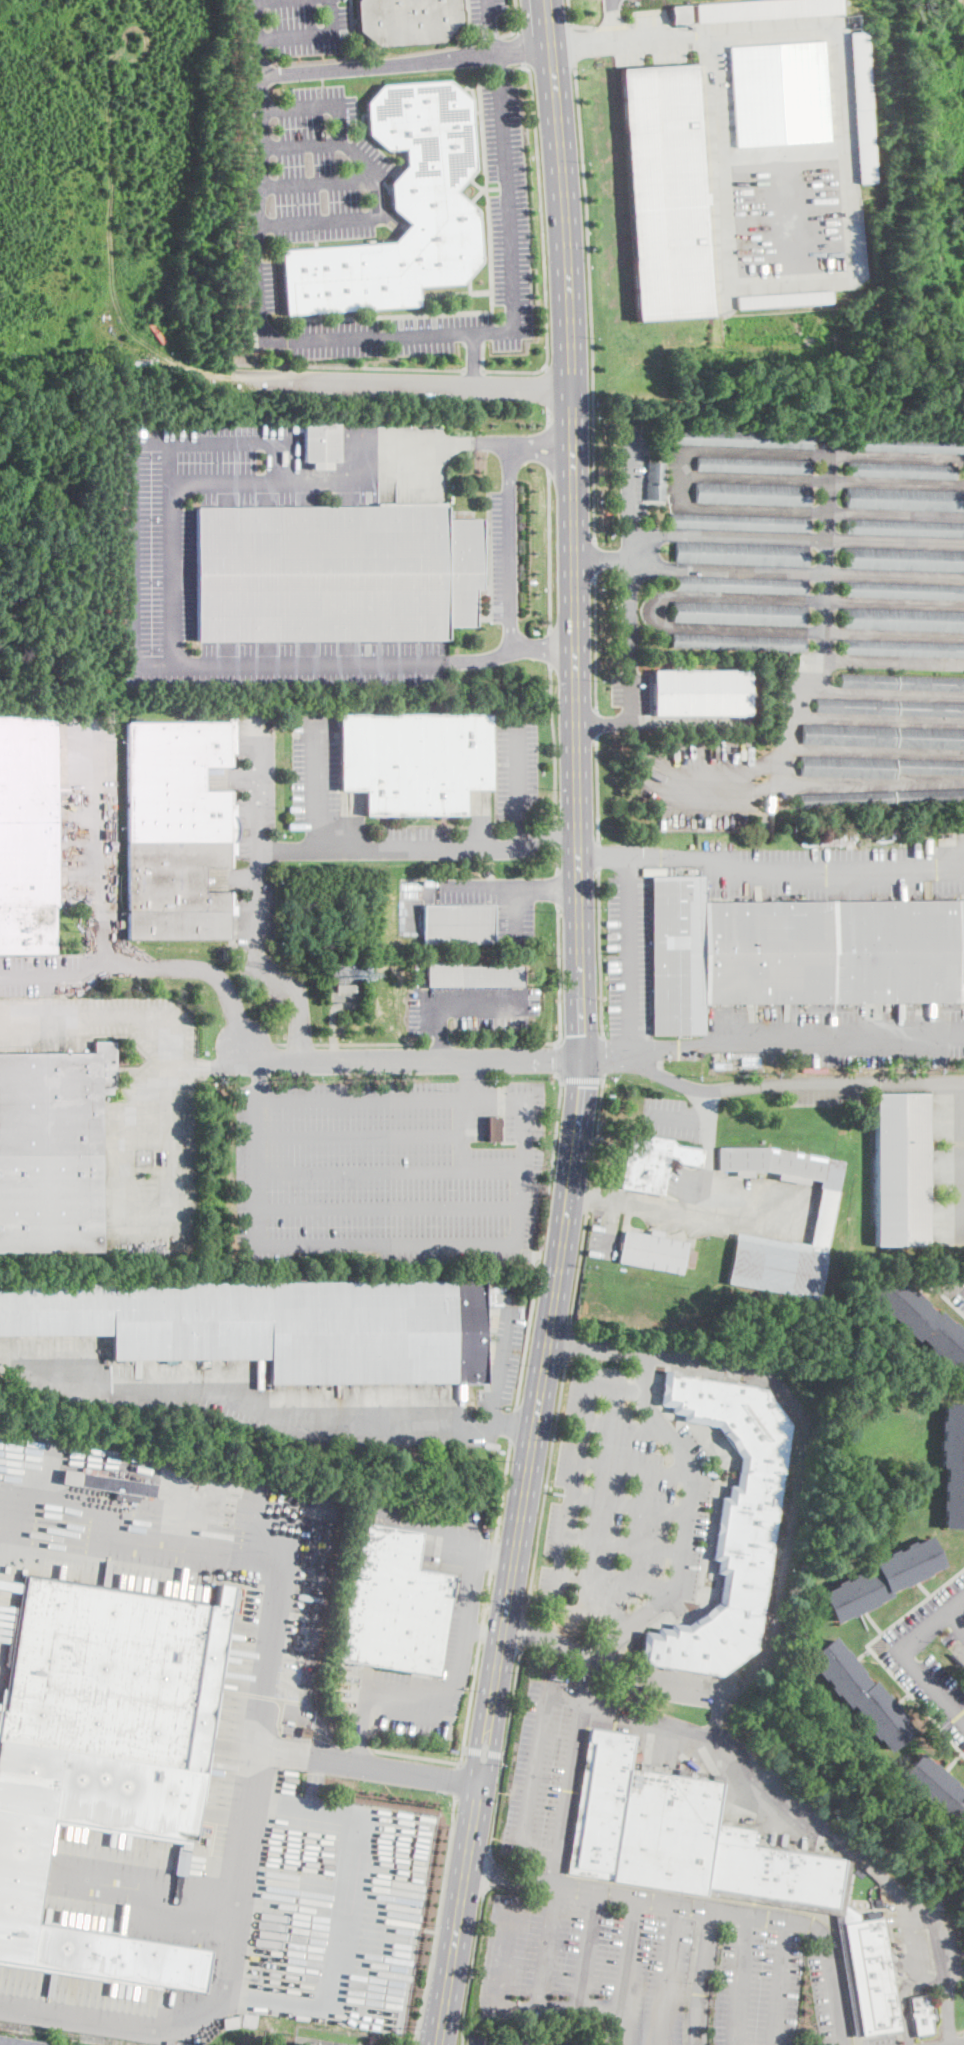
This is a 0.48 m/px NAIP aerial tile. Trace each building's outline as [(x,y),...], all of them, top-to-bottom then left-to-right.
[(357,1),(358,0),(460,0),(462,21),(443,43),(377,46),(359,31),(357,1)] [(697,22),(841,13),(840,0),(744,0),(696,3),(697,22)] [(848,31),(858,183),(874,182),(863,30),(848,31)] [(729,45),(735,146),(831,140),(824,40),(729,45)] [(620,67),(636,320),(712,316),(696,63),(620,67)] [(470,100),(476,170),(456,192),(477,212),(481,261),(462,283),(418,286),(419,306),(286,315),(281,250),(394,243),(411,224),(393,208),(391,183),(407,166),(406,148),(387,149),(369,134),(367,102),(382,85),(448,81),(470,100)] [(736,295),(738,308),(831,302),(830,289),(736,295)] [(339,461),(330,462),(331,469),(312,469),(312,461),(304,462),(304,422),(338,422),(339,461)] [(811,448),(811,449),(672,445),(673,430),(812,435),(811,448)] [(810,474),(697,471),(697,457),(810,461),(810,474)] [(664,494),(664,501),(646,501),(647,462),(665,463),(664,494)] [(809,505),(809,506),(696,502),(696,483),(810,486),(809,505)] [(847,488),(963,492),(963,512),(847,507),(847,488)] [(446,511),(446,520),(482,520),(483,590),(475,590),(476,626),(447,626),(447,640),(197,641),(196,510),(196,508),(446,506),(446,511)] [(808,531),(808,532),(669,527),(670,514),(809,518),(808,531)] [(846,520),(963,523),(963,537),(845,533),(846,520)] [(807,566),(675,562),(675,542),(808,547),(807,566)] [(845,548),(963,551),(963,571),(844,568),(845,548)] [(806,594),(806,595),(674,590),(674,576),(806,581),(806,594)] [(844,582),(963,587),(963,600),(844,595),(844,583),(844,582)] [(805,626),(673,622),(674,602),(806,606),(805,626)] [(843,608),(963,612),(963,632),(842,628),(843,608)] [(804,651),(804,652),(672,648),(672,634),(804,638),(804,651)] [(842,640),(963,644),(963,657),(842,653),(842,640)] [(742,716),(653,716),(653,671),(748,671),(748,716),(742,716)] [(841,674),(963,678),(963,692),(841,688),(841,687),(841,674)] [(816,699),(963,704),(963,717),(816,712),(816,699)] [(466,790),(466,815),(366,816),(366,791),(340,791),(339,715),(490,713),(491,790),(466,790)] [(56,953),(0,954),(0,716),(55,715),(56,953)] [(203,791),(231,791),(231,804),(235,804),(235,816),(238,825),(238,832),(235,842),(236,855),(232,855),(232,868),(203,869),(203,893),(231,892),(232,905),(235,905),(236,915),(228,915),(228,939),(128,939),(127,723),(227,723),(227,718),(235,717),(235,754),(231,754),(231,767),(203,767),(203,791)] [(803,724),(963,729),(963,750),(802,745),(803,724)] [(801,756),(963,761),(963,775),(896,773),(896,779),(801,776),(801,756)] [(799,794),(963,789),(963,803),(800,808),(799,794)] [(703,902),(963,901),(963,1003),(703,1004),(703,1035),(653,1035),(652,877),(702,877),(703,902)] [(493,943),(423,944),(423,905),(493,905),(493,943)] [(459,962),(459,967),(521,966),(521,986),(427,987),(427,962),(459,962)] [(328,983),(329,1002),(360,1000),(359,982),(328,983)] [(100,1252),(0,1253),(0,1054),(95,1053),(95,1042),(115,1042),(115,1088),(110,1088),(110,1094),(99,1094),(100,1252)] [(759,1066),(741,1066),(741,1057),(759,1057),(759,1066)] [(927,1246),(876,1246),(875,1095),(924,1095),(926,1095),(927,1246)] [(500,1142),(487,1142),(486,1117),(500,1117),(500,1142)] [(675,1146),(696,1149),(702,1150),(700,1167),(679,1164),(674,1158),(669,1157),(662,1195),(620,1189),(626,1146),(629,1146),(630,1133),(671,1140),(675,1146)] [(842,1162),(817,1301),(727,1284),(736,1233),(807,1246),(819,1182),(808,1180),(807,1186),(776,1180),(778,1173),(754,1169),(752,1177),(735,1177),(735,1171),(718,1168),(719,1148),(769,1148),(842,1162)] [(663,1233),(662,1238),(687,1243),(685,1251),(694,1252),(691,1269),(682,1267),(681,1274),(618,1263),(624,1230),(649,1235),(650,1229),(663,1232),(663,1233)] [(953,1322),(963,1332),(963,1379),(963,1380),(950,1368),(948,1369),(939,1361),(941,1359),(936,1354),(935,1356),(928,1349),(930,1347),(920,1338),(916,1342),(903,1330),(902,1331),(895,1325),(897,1322),(890,1316),(888,1317),(881,1311),(883,1308),(870,1297),(893,1272),(906,1285),(908,1284),(928,1304),(927,1306),(936,1315),(940,1311),(952,1323),(953,1322)] [(113,1335),(0,1336),(0,1285),(482,1282),(483,1381),(483,1384),(269,1385),(269,1359),(113,1360),(113,1335)] [(790,1426),(762,1607),(755,1650),(720,1676),(646,1665),(645,1667),(638,1667),(643,1632),(656,1633),(657,1628),(669,1629),(670,1623),(687,1626),(717,1604),(722,1575),(716,1574),(717,1562),(711,1560),(721,1498),(727,1498),(729,1486),(735,1486),(740,1459),(717,1427),(683,1421),(683,1416),(671,1413),(672,1407),(659,1405),(664,1374),(665,1371),(671,1372),(671,1374),(764,1389),(790,1426)] [(944,1403),(963,1404),(963,1529),(943,1528),(944,1511),(941,1511),(941,1501),(944,1501),(945,1491),(942,1491),(943,1481),(945,1481),(945,1468),(941,1468),(941,1450),(939,1450),(939,1440),(942,1440),(942,1431),(940,1431),(940,1421),(943,1421),(944,1403)] [(157,1485),(155,1498),(139,1495),(137,1503),(116,1500),(117,1492),(61,1483),(64,1470),(157,1485)] [(451,1606),(450,1615),(447,1615),(438,1676),(337,1661),(358,1524),(421,1533),(415,1571),(456,1577),(451,1606)] [(931,1537),(945,1566),(929,1574),(930,1576),(918,1581),(904,1588),(903,1586),(891,1592),(893,1597),(877,1604),(878,1606),(852,1618),(851,1616),(835,1623),(821,1593),(836,1586),(835,1584),(844,1579),(846,1582),(854,1578),(853,1576),(867,1569),(868,1572),(875,1569),(872,1564),(888,1556),(887,1554),(896,1550),(897,1552),(906,1548),(905,1546),(914,1541),(915,1544),(931,1537)] [(202,1991),(0,1960),(0,1712),(2,1712),(23,1573),(211,1604),(215,1605),(218,1585),(233,1587),(226,1632),(229,1632),(223,1678),(218,1678),(215,1695),(220,1693),(213,1737),(209,1737),(206,1754),(211,1753),(203,1805),(199,1805),(192,1842),(212,1844),(210,1854),(190,1851),(186,1876),(174,1874),(177,1847),(180,1847),(182,1840),(50,1819),(34,1924),(208,1952),(202,1991)] [(834,1637),(845,1651),(847,1649),(865,1673),(863,1674),(871,1684),(875,1681),(886,1695),(887,1694),(906,1717),(904,1718),(915,1732),(889,1753),(878,1739),(875,1741),(869,1732),(871,1730),(865,1723),(863,1724),(858,1717),(860,1715),(852,1705),(847,1709),(836,1695),(834,1696),(828,1689),(831,1687),(824,1679),(822,1681),(816,1673),(819,1670),(808,1657),(834,1637)] [(568,1676),(567,1680),(565,1679),(565,1680),(546,1678),(547,1672),(565,1674),(565,1675),(568,1676)] [(310,1728),(309,1738),(299,1737),(301,1726),(310,1728)] [(628,1769),(638,1771),(639,1763),(652,1765),(651,1772),(677,1776),(678,1770),(706,1774),(705,1780),(711,1781),(712,1773),(723,1775),(715,1824),(753,1830),(751,1846),(843,1860),(843,1861),(836,1908),(706,1888),(704,1895),(610,1880),(612,1873),(575,1868),(594,1743),(588,1742),(590,1729),(633,1736),(628,1769)] [(945,1775),(963,1791),(963,1829),(949,1816),(946,1820),(898,1779),(920,1753),(945,1775)] [(845,1900),(842,1915),(843,1925),(862,2036),(863,2039),(854,2038),(834,1915),(705,1895),(706,1888),(836,1908),(843,1861),(850,1862),(845,1900)] [(879,1917),(879,1919),(881,1919),(899,2030),(862,2036),(843,1925),(868,1921),(867,1913),(882,1911),(883,1917),(879,1917)] [(927,1996),(928,2007),(932,2007),(934,2019),(930,2019),(932,2033),(916,2036),(910,1999),(927,1996)] [(50,2044),(0,2044),(0,2036),(50,2044)]
